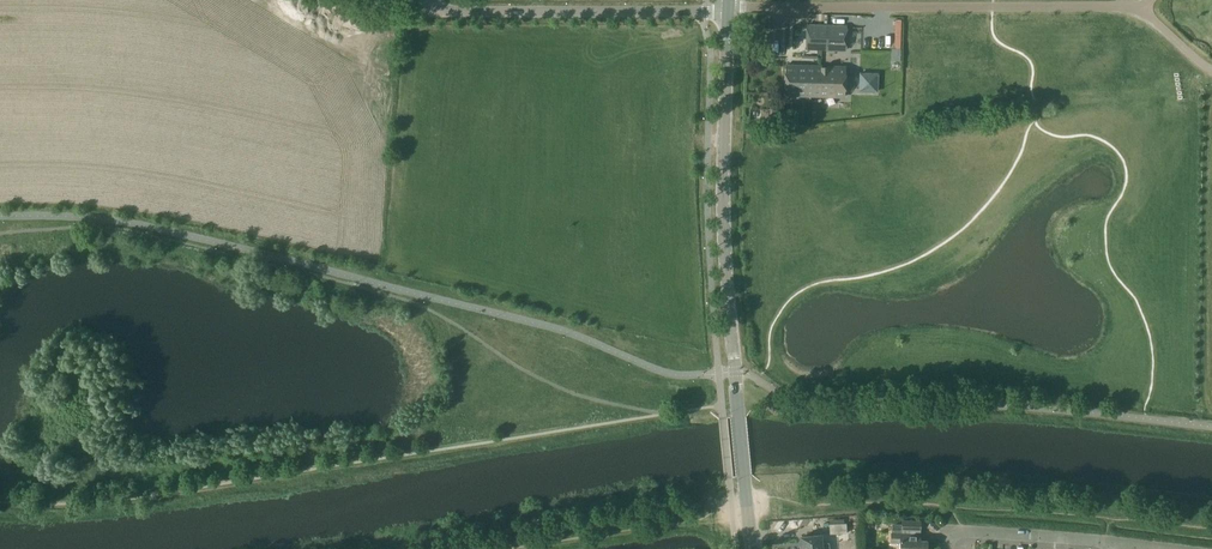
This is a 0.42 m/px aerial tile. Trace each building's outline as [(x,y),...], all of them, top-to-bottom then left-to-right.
[(827,25),(808,25),(808,48),(826,49),(827,25)] [(846,49),(846,26),(827,25),(826,49),(846,49)] [(892,51),(892,60),(900,60),(901,52),(892,51)] [(817,81),(817,66),(787,65),(786,94),(813,95),(813,80),(817,81)] [(844,96),(845,67),(817,66),(817,81),(813,80),(813,95),(844,96)] [(878,73),(860,72),(859,90),(878,91),(878,73)] [(927,540),(918,540),(919,534),(920,534),(921,521),(902,520),(902,524),(892,523),(891,541),(900,542),(900,548),(927,548),(927,540)] [(847,533),(846,523),(830,524),(830,533),(847,533)] [(829,541),(821,542),(820,535),(801,537),(802,547),(802,548),(830,548),(829,541)]
